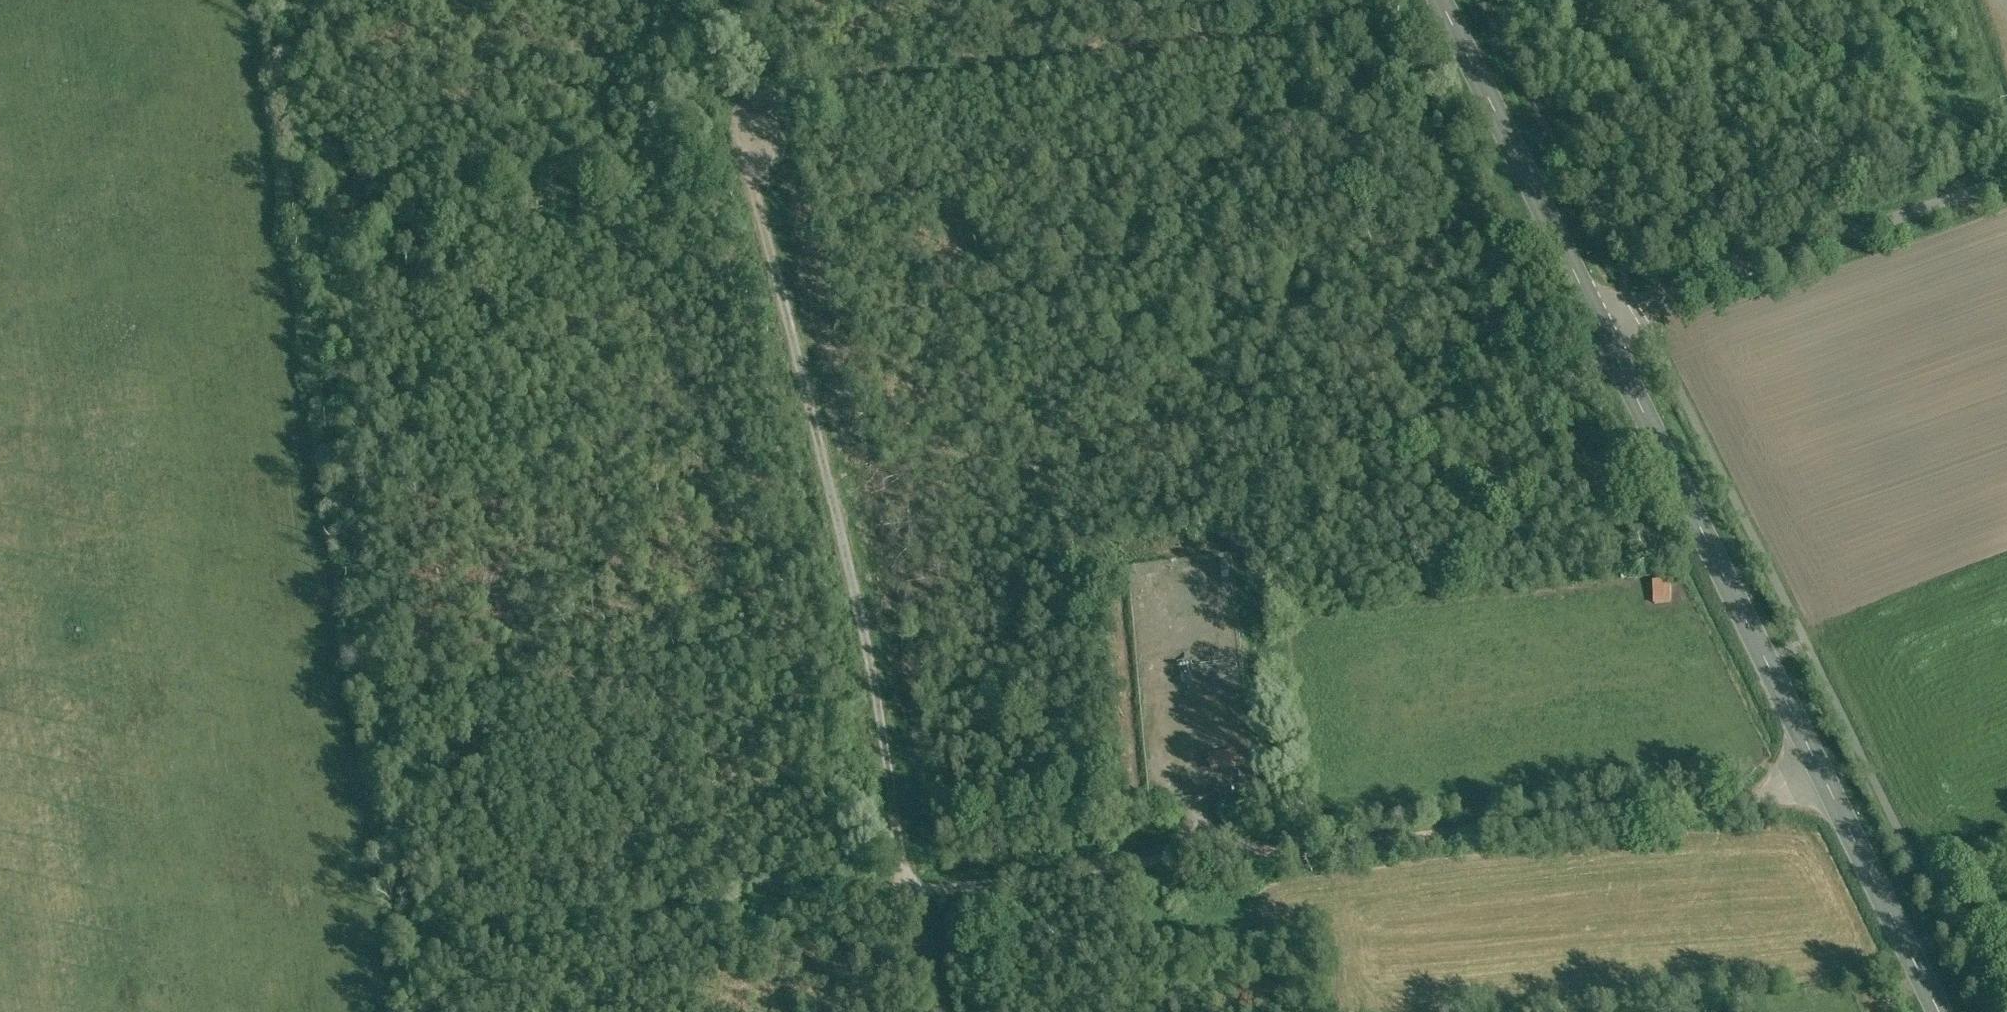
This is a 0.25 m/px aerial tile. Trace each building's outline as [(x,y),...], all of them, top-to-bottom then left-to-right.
[(1650,581),(1650,602),(1669,602),(1669,581),(1650,581)]
